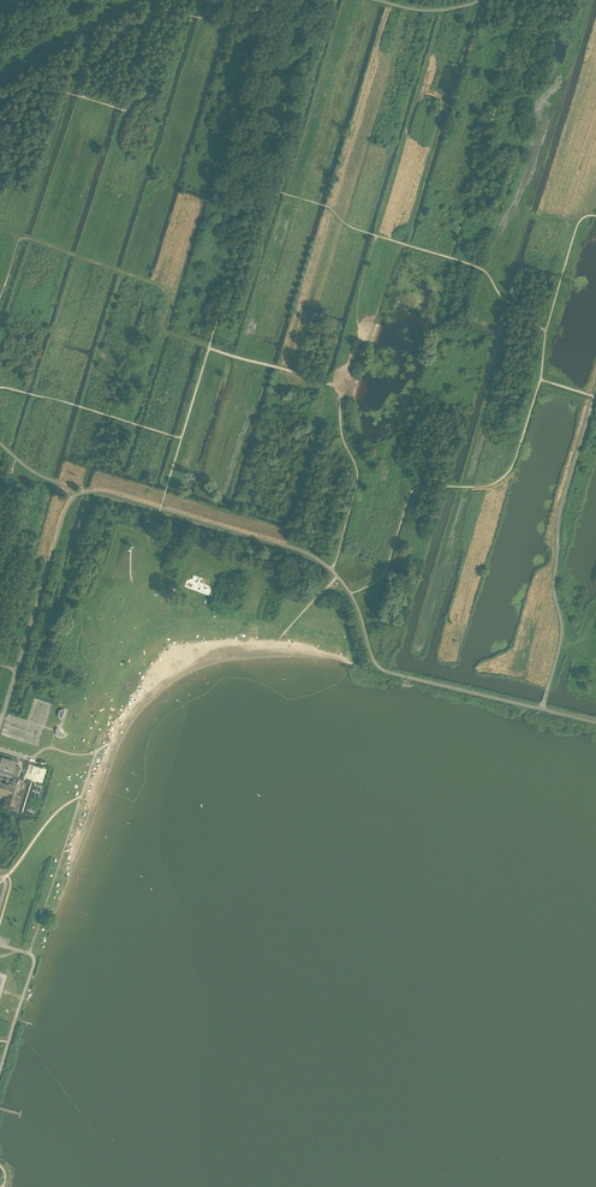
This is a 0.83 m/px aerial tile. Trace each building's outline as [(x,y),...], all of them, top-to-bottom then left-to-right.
[(56,731),(56,732),(56,733),(56,734),(56,735),(57,735),(57,736),(58,736),(58,737),(59,737),(60,737),(61,737),(62,737),(63,737),(64,737),(64,736),(65,736),(58,727),(57,728),(57,729),(56,729),(56,730),(56,731)] [(5,794),(4,798),(0,797),(0,802),(2,802),(5,802),(15,805),(14,808),(19,809),(29,778),(38,781),(42,768),(28,764),(26,770),(20,768),(13,766),(14,764),(15,762),(11,761),(10,763),(2,760),(1,762),(0,762),(0,793),(5,794)]
